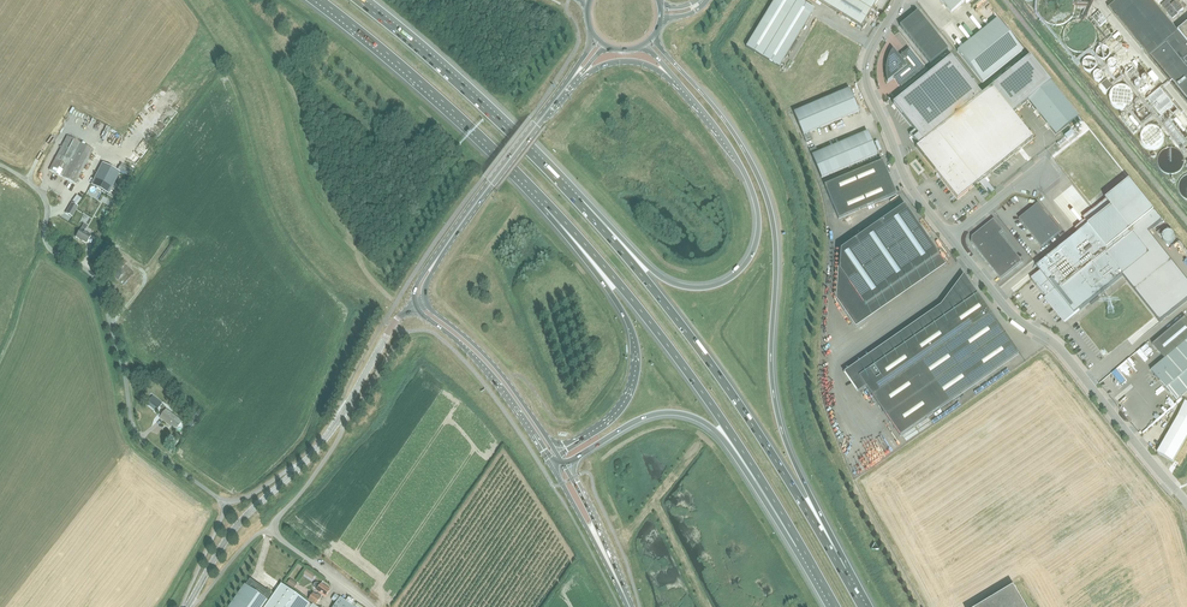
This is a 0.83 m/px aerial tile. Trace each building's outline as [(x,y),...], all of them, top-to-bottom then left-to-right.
[(779,67),(814,10),(798,0),(775,0),(746,48),(779,67)] [(861,27),(878,0),(817,0),(861,27)] [(951,13),(967,0),(941,0),(951,13)] [(1148,57),(1178,32),(1151,0),(1115,0),(1114,4),(1109,9),(1148,57)] [(1161,5),(1173,19),(1184,10),(1175,0),(1167,0),(1161,5)] [(948,49),(918,12),(900,26),(930,64),(948,49)] [(1099,12),(1093,17),(1097,23),(1100,27),(1107,21),(1099,12)] [(966,44),(960,49),(957,52),(983,83),(1022,51),(1017,44),(997,20),(968,43),(966,44)] [(1178,32),(1186,43),(1186,25),(1178,32)] [(896,32),(895,34),(892,32),(886,40),(899,50),(907,41),(896,32)] [(1178,32),(1148,57),(1186,104),(1186,43),(1178,32)] [(887,68),(887,70),(887,75),(888,81),(887,82),(893,78),(901,87),(924,68),(909,49),(899,57),(893,49),(892,49),(893,50),(890,56),(888,60),(888,63),(887,63),(886,67),(887,68)] [(951,57),(893,103),(914,130),(909,134),(918,146),(916,148),(957,200),(1033,139),(1012,113),(1028,100),(1028,101),(1051,82),(1046,76),(1030,56),(981,95),(951,57)] [(1107,80),(1101,84),(1107,92),(1113,87),(1107,80)] [(1051,82),(1028,101),(1056,135),(1078,117),(1051,82)] [(1132,100),(1132,98),(1132,96),(1131,94),(1131,92),(1129,91),(1128,89),(1126,88),(1124,87),(1122,87),(1120,87),(1118,88),(1116,89),(1114,90),(1112,92),(1111,94),(1111,96),(1111,98),(1111,100),(1111,102),(1112,104),(1113,105),(1115,107),(1117,108),(1118,108),(1120,109),(1122,109),(1125,108),(1127,107),(1128,106),(1130,104),(1131,102),(1132,100)] [(1173,115),(1178,111),(1182,115),(1184,113),(1181,109),(1163,87),(1147,100),(1161,117),(1169,110),(1173,115)] [(809,133),(831,124),(859,112),(849,89),(822,101),(794,113),(805,141),(812,138),(809,133)] [(89,119),(88,121),(91,123),(89,127),(95,130),(98,123),(89,119)] [(1127,122),(1132,131),(1138,127),(1134,121),(1131,124),(1129,121),(1127,122)] [(1163,140),(1163,138),(1163,136),(1163,134),(1162,132),(1160,131),(1159,129),(1157,128),(1155,128),(1153,127),(1151,128),(1149,128),(1147,129),(1145,130),(1144,132),(1143,134),(1142,136),(1142,138),(1142,140),(1142,142),(1143,144),(1144,145),(1146,147),(1148,148),(1149,148),(1151,149),(1153,149),(1156,148),(1158,147),(1160,146),(1161,144),(1162,142),(1163,140)] [(821,179),(849,167),(877,155),(868,132),(818,153),(815,148),(809,150),(812,156),(821,179)] [(75,184),(93,150),(84,146),(85,146),(67,137),(49,171),(75,184)] [(824,186),(838,219),(896,195),(882,161),(824,186)] [(108,194),(120,173),(102,164),(91,185),(108,194)] [(986,180),(983,182),(990,192),(993,189),(986,180)] [(1031,280),(1076,337),(1086,329),(1075,316),(1080,312),(1080,311),(1123,276),(1161,323),(1186,301),(1186,281),(1148,233),(1163,221),(1129,180),(1083,218),(1086,221),(1075,229),(1079,234),(1039,266),(1043,271),(1031,280)] [(1062,208),(1069,218),(1072,216),(1074,219),(1080,215),(1063,191),(1053,198),(1061,209),(1062,208)] [(71,203),(65,213),(72,217),(77,206),(71,203)] [(1038,205),(1029,212),(1019,220),(1042,248),(1061,233),(1038,205)] [(840,261),(837,299),(856,327),(866,320),(859,311),(938,256),(939,256),(904,206),(840,250),(840,261)] [(1003,231),(994,220),(972,238),(972,243),(1001,280),(1023,262),(1000,234),(1003,231)] [(91,236),(80,229),(76,237),(86,244),(91,236)] [(1163,236),(1162,238),(1163,241),(1164,243),(1166,244),(1169,245),(1171,244),(1173,243),(1175,241),(1175,238),(1175,236),(1173,234),(1171,232),(1169,232),(1166,232),(1164,234),(1163,236)] [(165,264),(176,249),(171,245),(160,260),(165,264)] [(860,309),(866,318),(945,264),(939,255),(860,309)] [(110,273),(118,281),(123,286),(134,275),(125,266),(127,263),(123,259),(117,266),(110,273)] [(977,295),(962,274),(939,306),(845,370),(846,373),(876,353),(882,361),(977,295)] [(858,390),(865,386),(900,437),(1018,354),(977,295),(882,361),(876,353),(846,373),(858,390)] [(1151,371),(1167,390),(1176,401),(1186,392),(1186,320),(1185,318),(1153,345),(1161,355),(1165,360),(1151,371)] [(154,398),(148,406),(158,413),(163,405),(154,398)] [(1158,453),(1173,462),(1186,438),(1186,403),(1178,417),(1158,453)] [(177,429),(183,422),(166,410),(160,418),(170,425),(171,425),(177,429)] [(285,575),(288,571),(282,567),(279,571),(285,575)] [(290,579),(287,583),(294,587),(297,583),(294,581),(290,579)] [(314,589),(316,590),(316,591),(319,594),(317,596),(314,594),(309,600),(315,605),(320,598),(322,596),(325,599),(330,591),(321,584),(320,585),(318,584),(316,583),(315,583),(313,584),(313,586),(313,587),(314,589)] [(269,600),(248,586),(246,585),(230,606),(264,606),(269,600)] [(313,604),(312,606),(283,585),(267,606),(316,606),(313,604)] [(1014,587),(981,606),(1026,606),(1014,587)] [(340,598),(339,598),(335,595),(331,600),(336,603),(333,606),(353,606),(340,598)]
